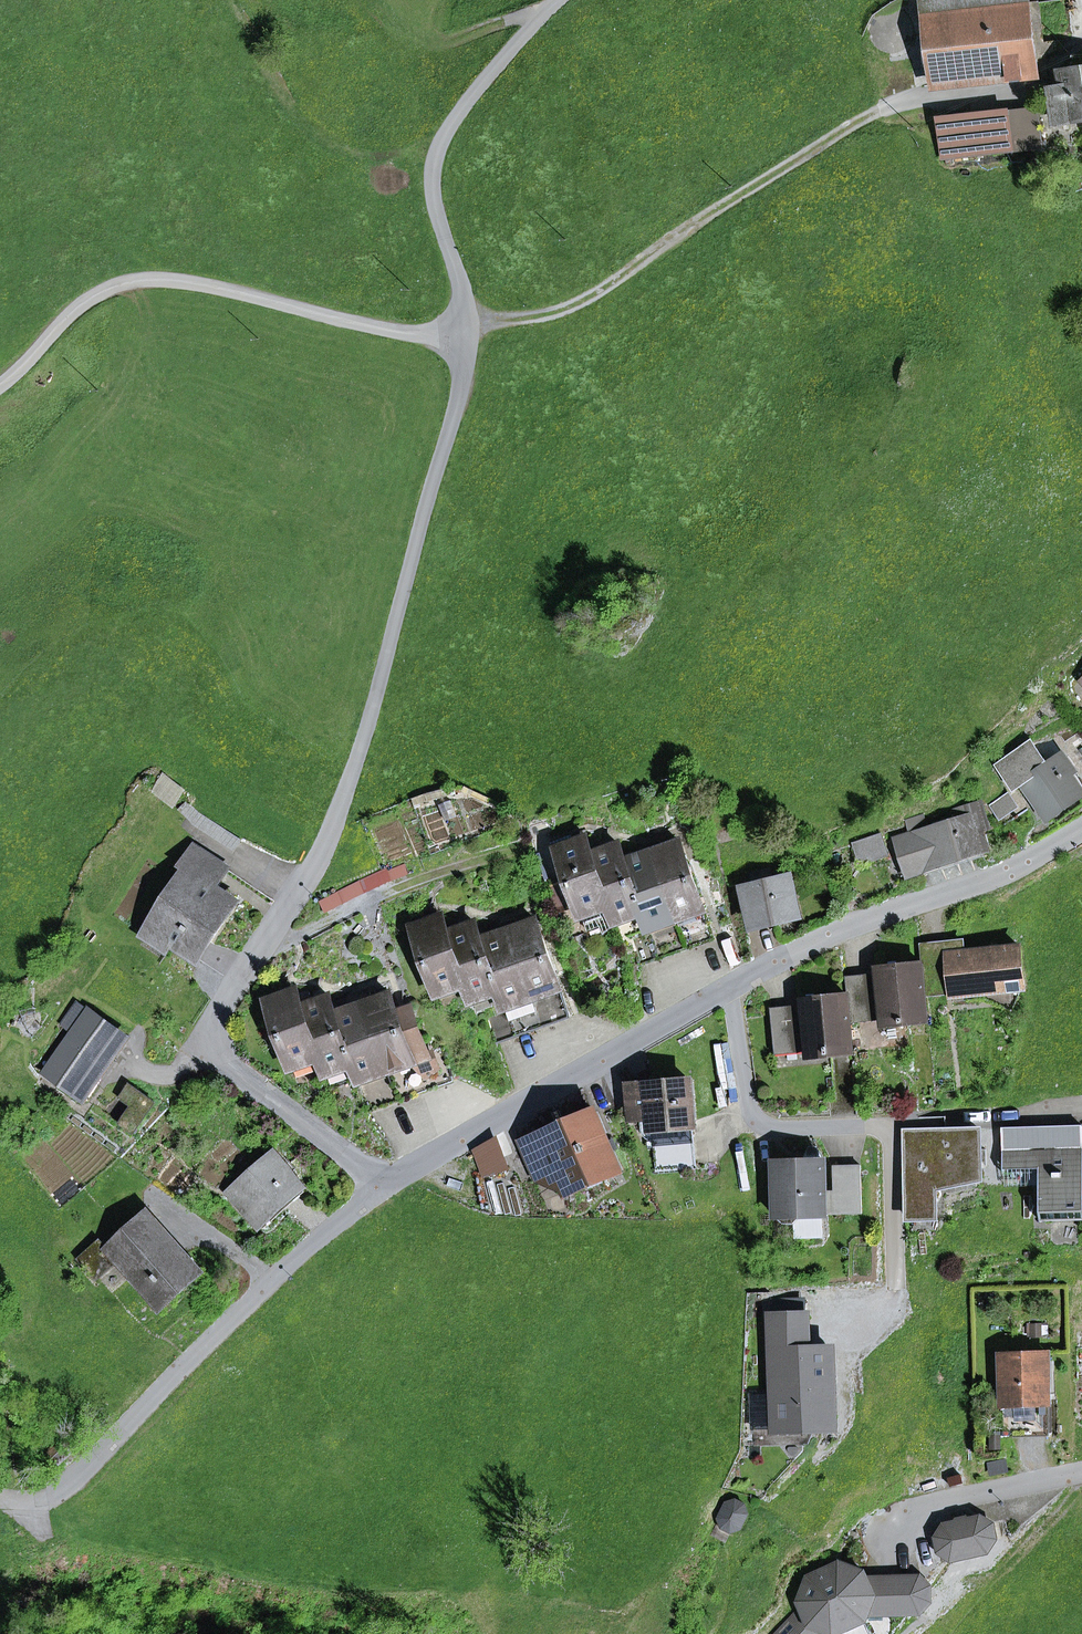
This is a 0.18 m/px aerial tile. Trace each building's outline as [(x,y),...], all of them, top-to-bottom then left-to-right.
[(935,87),(997,79),(988,8),(1027,3),(1026,0),(924,0),(935,87)] [(1043,48),(1037,2),(1027,3),(1034,58),(1043,48)] [(988,8),(997,79),(1036,74),(1034,58),(1027,3),(988,8)] [(1073,69),(1061,71),(1062,76),(1053,78),(1051,87),(1055,118),(1068,117),(1069,123),(1081,121),(1081,67),(1073,69)] [(1039,113),(940,124),(944,159),(1043,148),(1039,113)] [(1063,755),(1073,771),(1081,783),(1081,742),(1063,755)] [(1024,783),(1048,817),(1051,814),(1078,795),(1081,793),(1068,774),(1073,771),(1063,755),(1046,767),(1031,744),(998,767),(1014,790),(1024,783)] [(159,793),(173,805),(183,792),(169,781),(159,793)] [(991,806),(999,818),(1017,805),(1009,794),(991,806)] [(1057,822),(1081,805),(1081,800),(1078,795),(1051,814),(1057,822)] [(194,820),(199,814),(186,803),(179,810),(191,822),(194,819),(194,820)] [(926,875),(939,865),(987,850),(980,828),(988,825),(981,805),(953,814),(956,822),(928,831),(923,815),(907,820),(911,836),(897,840),(901,853),(906,851),(913,873),(922,870),(926,875)] [(235,850),(241,841),(199,814),(194,820),(194,819),(191,822),(235,850)] [(886,832),(856,843),(865,867),(895,856),(886,832)] [(560,853),(584,920),(610,911),(608,904),(609,904),(591,855),(592,855),(585,833),(574,837),(576,842),(558,849),(560,853)] [(574,837),(553,844),(556,854),(560,853),(558,849),(576,842),(574,837)] [(704,907),(680,842),(652,852),(676,917),(704,907)] [(610,911),(614,921),(641,911),(642,911),(625,862),(626,861),(620,845),(592,855),(591,855),(609,904),(608,904),(610,911)] [(174,944),(198,959),(236,902),(216,890),(203,881),(215,862),(194,849),(181,868),(187,872),(151,928),(174,944)] [(644,918),(647,927),(676,917),(652,852),(626,861),(625,862),(642,911),(641,911),(644,918)] [(203,881),(216,890),(228,871),(215,862),(203,881)] [(326,913),(386,883),(383,873),(388,872),(391,881),(408,875),(403,863),(382,871),(321,901),(326,913)] [(752,909),(755,924),(797,914),(788,878),(774,881),(770,867),(744,873),(747,888),(740,890),(746,911),(752,909)] [(566,907),(577,903),(570,882),(559,885),(566,907)] [(687,920),(706,914),(704,907),(676,917),(647,927),(650,934),(650,933),(669,927),(687,920)] [(749,925),(755,924),(752,909),(746,911),(749,925)] [(588,931),(600,927),(604,933),(615,925),(614,921),(610,911),(584,920),(588,931)] [(615,925),(616,927),(644,918),(641,911),(614,921),(615,925)] [(687,920),(695,943),(714,937),(706,914),(687,920)] [(414,927),(437,993),(465,983),(466,983),(448,933),(449,933),(443,917),(414,927)] [(669,927),(677,950),(695,943),(687,920),(669,927)] [(560,986),(537,921),(509,931),(532,996),(560,986)] [(467,990),(471,999),(498,990),(499,989),(481,940),(482,940),(476,923),(449,933),(448,933),(466,983),(465,983),(467,990)] [(650,933),(658,957),(677,950),(669,927),(650,933)] [(168,953),(174,944),(151,928),(145,938),(168,953)] [(500,996),(504,1006),(532,996),(509,931),(482,940),(481,940),(499,989),(498,990),(500,996)] [(631,940),(639,963),(658,957),(650,933),(650,934),(631,940)] [(946,993),(952,992),(948,955),(964,954),(963,942),(920,946),(922,964),(923,978),(944,976),(946,993)] [(952,992),(952,995),(1023,988),(1025,988),(1021,948),(964,954),(948,955),(952,992)] [(884,1026),(928,1021),(925,995),(923,978),(922,964),(878,968),(878,973),(879,981),(846,985),(847,996),(850,1017),(883,1014),(883,1020),(884,1026)] [(846,985),(879,981),(878,973),(845,977),(846,985)] [(946,993),(944,976),(923,978),(925,995),(946,993)] [(437,993),(440,999),(467,990),(465,983),(437,993)] [(543,999),(562,993),(560,986),(532,996),(504,1006),(506,1012),(525,1006),(543,999)] [(952,995),(953,1001),(984,998),(1012,1011),(1023,988),(952,995)] [(471,999),(473,1006),(500,996),(498,990),(471,999)] [(269,1001),(292,1066),(319,1056),(320,1056),(302,1007),(303,1007),(297,991),(269,1001)] [(414,1059),(424,1056),(428,1055),(411,1007),(398,1012),(391,994),(373,1000),(371,992),(360,996),(386,1069),(414,1059)] [(543,999),(551,1022),(570,1015),(562,993),(543,999)] [(355,1070),(358,1079),(386,1069),(360,996),(351,999),(353,1007),(336,1013),(336,1014),(353,1063),(352,1063),(355,1070)] [(832,1055),(853,1053),(850,1023),(850,1017),(847,996),(803,1000),(804,1004),(805,1013),(772,1016),(775,1049),(808,1046),(809,1052),(809,1057),(825,1056),(832,1055)] [(321,1063),(325,1073),(352,1063),(353,1063),(336,1014),(336,1013),(331,997),(303,1007),(302,1007),(320,1056),(319,1056),(321,1063)] [(525,1006),(533,1029),(551,1022),(543,999),(525,1006)] [(48,1071),(84,1097),(126,1038),(78,1004),(64,1024),(76,1032),(48,1071)] [(772,1016),(805,1013),(804,1004),(771,1008),(772,1016)] [(506,1012),(514,1035),(533,1029),(525,1006),(506,1012)] [(488,1019),(496,1042),(514,1035),(506,1012),(488,1019)] [(850,1023),(883,1020),(883,1014),(850,1017),(850,1023)] [(776,1055),(809,1052),(808,1046),(775,1049),(776,1055)] [(424,1056),(434,1086),(454,1079),(444,1049),(428,1055),(424,1056)] [(829,1101),(837,1100),(832,1055),(825,1056),(829,1101)] [(292,1066),(294,1073),(321,1063),(319,1056),(292,1066)] [(425,1089),(434,1086),(424,1056),(414,1059),(417,1066),(425,1089)] [(398,1073),(417,1066),(414,1059),(386,1069),(358,1079),(360,1086),(379,1079),(398,1073)] [(325,1073),(327,1079),(355,1070),(352,1063),(325,1073)] [(406,1096),(425,1089),(417,1066),(398,1073),(406,1096)] [(379,1079),(387,1103),(406,1096),(398,1073),(379,1079)] [(360,1086),(369,1109),(387,1103),(379,1079),(360,1086)] [(652,1119),(653,1129),(693,1126),(694,1126),(691,1081),(631,1086),(634,1120),(652,1119)] [(652,1119),(634,1120),(631,1086),(626,1087),(629,1124),(641,1123),(643,1135),(650,1141),(654,1141),(653,1129),(652,1119)] [(621,1171),(596,1112),(547,1133),(542,1135),(554,1162),(561,1179),(568,1194),(621,1171)] [(920,1119),(920,1131),(946,1130),(946,1118),(920,1119)] [(656,1171),(696,1168),(693,1126),(653,1129),(654,1141),(656,1171)] [(1004,1173),(1040,1173),(1049,1173),(1048,1130),(1076,1129),(1076,1149),(1081,1149),(1081,1127),(1028,1128),(1028,1165),(1003,1166),(1004,1173)] [(1003,1128),(1003,1166),(1028,1165),(1028,1128),(1003,1128)] [(982,1178),(980,1129),(946,1130),(947,1143),(907,1151),(906,1151),(907,1202),(938,1201),(937,1187),(982,1178)] [(1041,1222),(1081,1221),(1081,1149),(1076,1149),(1076,1129),(1048,1130),(1049,1173),(1040,1173),(1041,1222)] [(907,1151),(947,1143),(946,1130),(920,1131),(906,1131),(907,1151)] [(542,1135),(523,1143),(535,1171),(554,1162),(542,1135)] [(488,1180),(516,1169),(503,1138),(476,1149),(488,1180)] [(804,1161),(825,1160),(818,1148),(810,1148),(804,1161)] [(274,1156),(232,1193),(258,1222),(300,1186),(274,1156)] [(795,1224),(802,1216),(823,1216),(828,1216),(826,1160),(825,1160),(804,1161),(775,1162),(777,1217),(784,1224),(795,1224)] [(540,1182),(568,1194),(561,1179),(554,1162),(535,1171),(540,1182)] [(834,1166),(836,1214),(862,1213),(861,1165),(834,1166)] [(258,1222),(263,1229),(306,1192),(300,1186),(258,1222)] [(908,1219),(938,1218),(938,1201),(907,1202),(908,1219)] [(118,1261),(161,1309),(202,1273),(186,1254),(178,1262),(165,1247),(169,1243),(145,1216),(108,1250),(118,1261)] [(795,1237),(824,1236),(823,1216),(802,1216),(795,1224),(795,1237)] [(178,1262),(186,1254),(173,1240),(169,1243),(165,1247),(178,1262)] [(80,1260),(97,1279),(118,1261),(108,1250),(101,1241),(80,1260)] [(770,1301),(771,1318),(808,1317),(807,1300),(770,1301)] [(809,1351),(808,1317),(771,1318),(775,1430),(835,1428),(833,1350),(809,1351)] [(1005,1439),(1050,1437),(1048,1354),(1002,1355),(1005,1439)] [(741,1529),(749,1514),(745,1505),(736,1500),(726,1503),(719,1518),(722,1528),(731,1533),(741,1529)] [(952,1560),(989,1552),(997,1540),(993,1525),(981,1517),(945,1525),(937,1538),(940,1552),(952,1560)] [(866,1622),(869,1615),(921,1613),(932,1602),(931,1587),(920,1577),(882,1578),(882,1584),(872,1588),(868,1579),(865,1572),(840,1563),(809,1577),(799,1602),(802,1608),(778,1633),(827,1633),(828,1633),(831,1633),(838,1633),(866,1622)] [(872,1588),(882,1584),(882,1578),(868,1579),(872,1588)] [(866,1622),(838,1633),(871,1633),(866,1622)]
